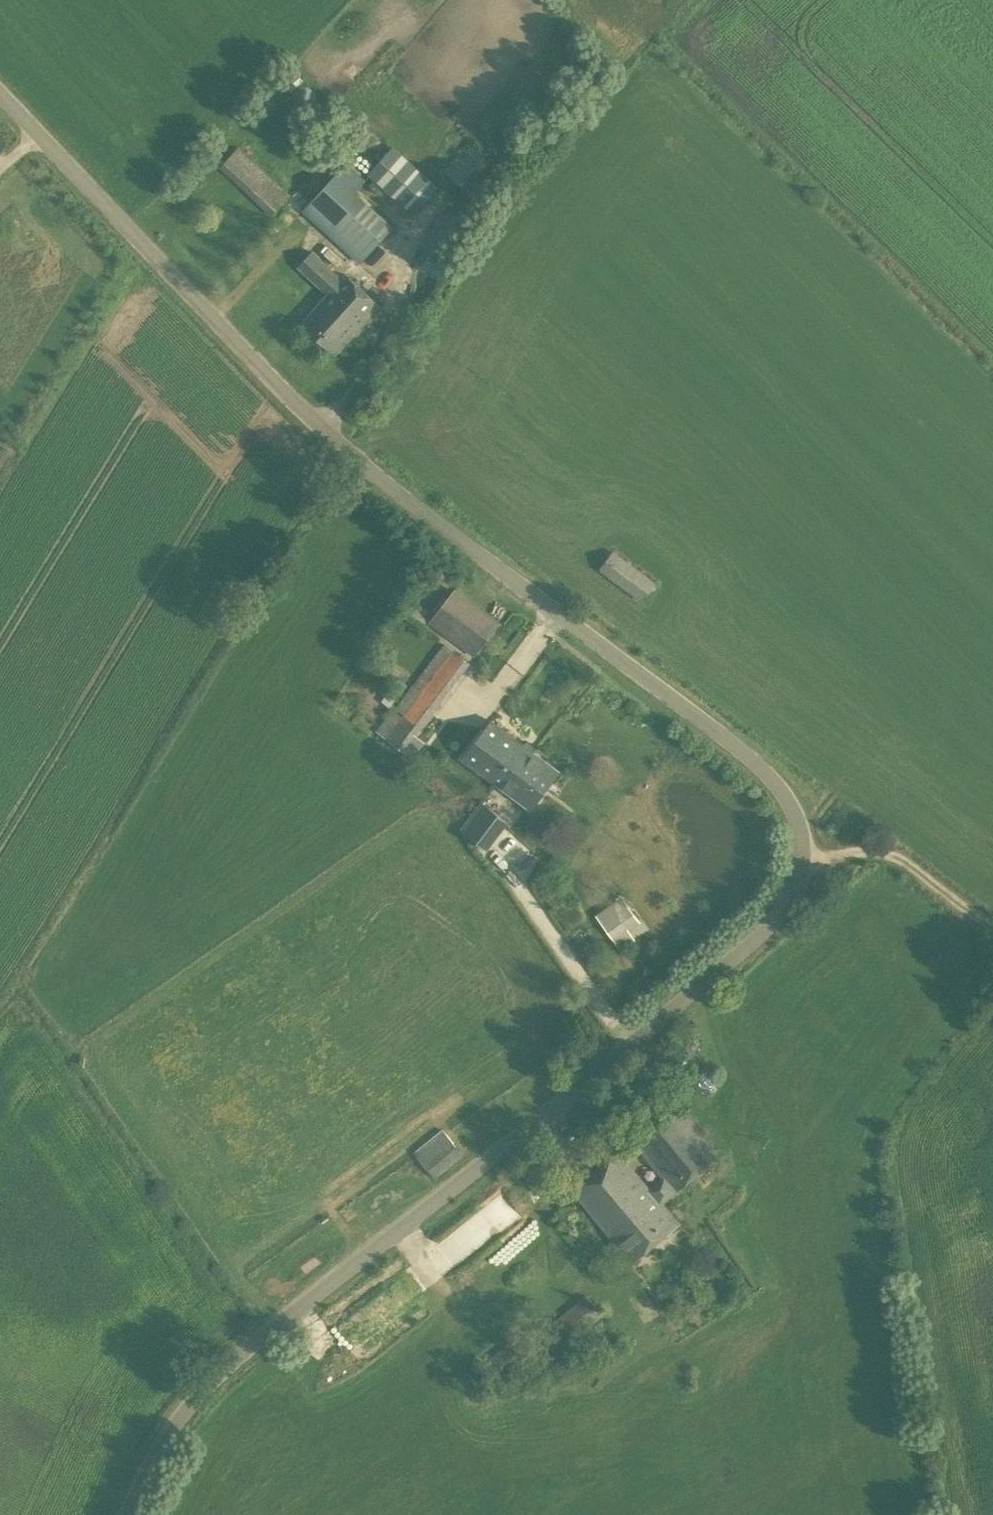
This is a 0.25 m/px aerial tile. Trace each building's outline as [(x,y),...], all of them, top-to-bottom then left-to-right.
[(465,188),(492,159),(472,140),(445,170),(465,188)] [(271,216),(290,195),(237,146),(219,168),(271,216)] [(436,185),(394,147),(369,175),(410,214),(436,185)] [(366,180),(346,162),(302,211),(358,263),(391,225),(355,192),(366,180)] [(440,276),(486,207),(475,200),(463,218),(450,210),(416,260),(440,276)] [(325,295),(341,278),(312,250),(297,267),(325,295)] [(320,303),(319,304),(302,323),(336,354),(354,334),(358,337),(384,308),(345,272),(341,278),(325,295),(319,302),(320,303)] [(598,570),(642,603),(656,583),(613,552),(598,570)] [(428,623),(474,657),(500,622),(455,589),(428,623)] [(432,660),(458,680),(471,663),(444,644),(432,660)] [(393,709),(376,731),(404,752),(405,751),(409,756),(421,739),(416,736),(436,709),(410,689),(397,705),(393,702),(400,693),(391,688),(381,701),(393,709)] [(520,776),(537,754),(492,720),(462,758),(495,783),(498,779),(503,782),(512,771),(520,776)] [(498,779),(495,783),(530,810),(560,771),(537,754),(520,776),(512,771),(503,782),(498,779)] [(488,850),(509,822),(483,803),(462,831),(488,850)] [(633,937),(617,914),(602,925),(619,948),(633,937)] [(617,1242),(633,1261),(679,1222),(666,1206),(665,1208),(662,1205),(722,1155),(677,1101),(571,1188),(616,1243),(617,1242)] [(435,1179),(464,1155),(442,1129),(414,1151),(435,1179)] [(585,1294),(540,1334),(556,1353),(603,1314),(585,1294)]
